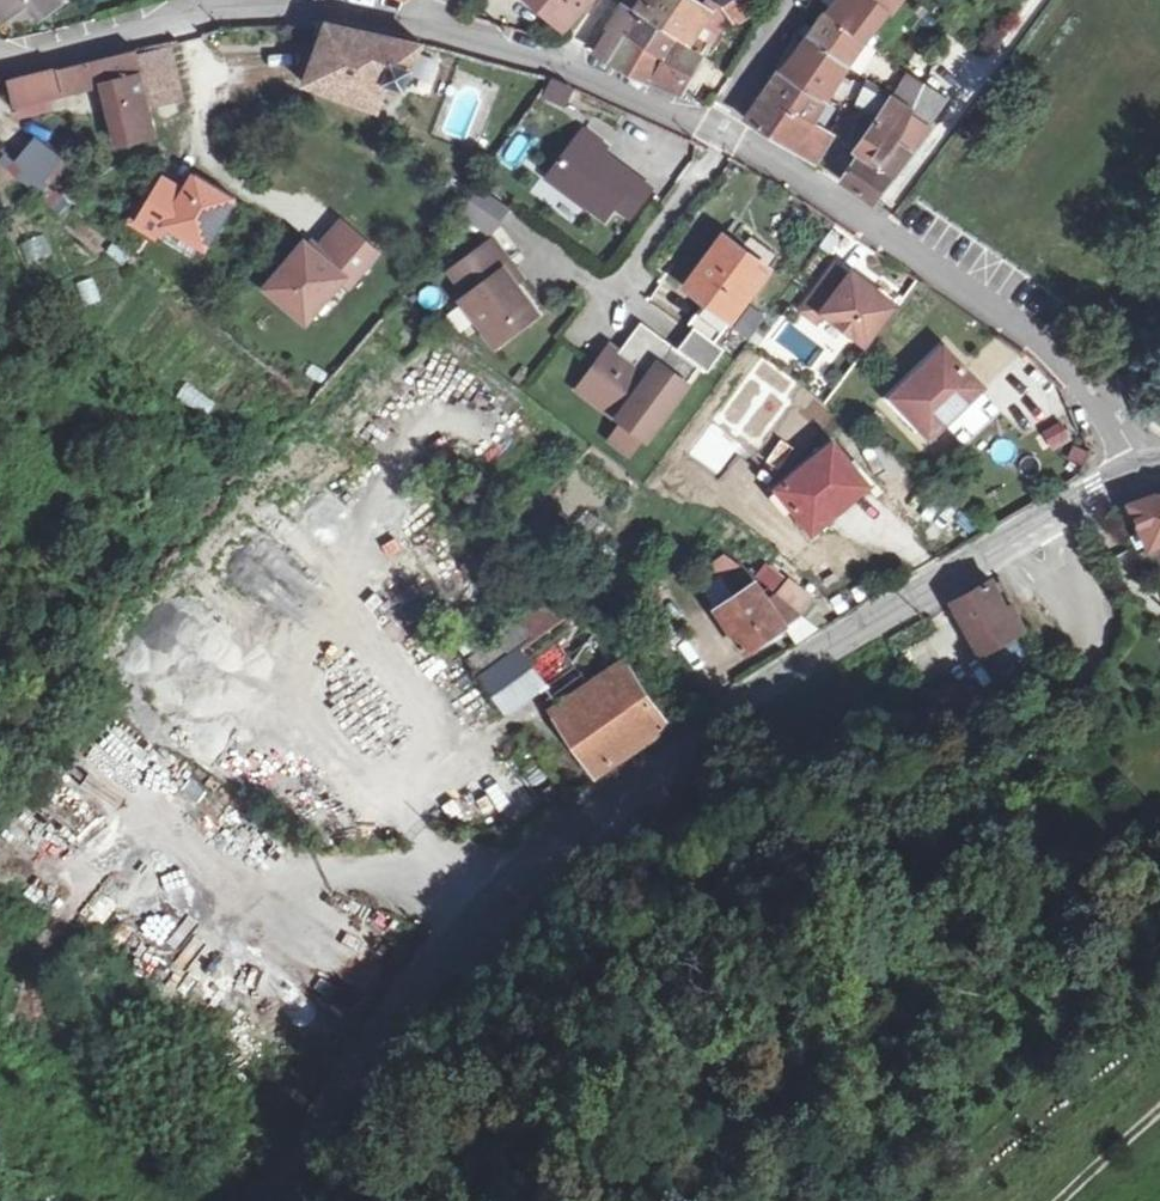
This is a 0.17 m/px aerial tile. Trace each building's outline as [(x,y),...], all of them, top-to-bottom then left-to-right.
[(53,0),(0,0),(0,19),(38,15),(55,2),(53,0)] [(531,1),(537,7),(568,31),(594,0),(532,0),(531,1)] [(684,47),(671,39),(659,60),(624,43),(612,63),(614,64),(678,95),(716,22),(722,12),(727,20),(757,3),(755,0),(719,0),(703,10),(706,12),(688,48),(684,47)] [(719,0),(694,0),(693,1),(691,0),(650,0),(638,22),(671,39),(684,47),(702,10),(703,10),(719,0)] [(897,2),(895,0),(841,0),(826,18),(862,41),(865,42),(897,2)] [(594,54),(612,63),(624,43),(638,22),(623,12),(621,14),(594,54)] [(816,26),(805,41),(847,65),(862,41),(826,18),(824,16),(816,26)] [(407,93),(423,45),(332,21),(317,22),(314,30),(325,34),(307,84),(378,117),(389,87),(407,93)] [(638,22),(624,43),(659,60),(671,39),(638,22)] [(781,72),(827,97),(847,65),(805,41),(793,57),(781,72)] [(143,51),(151,104),(182,100),(174,46),(143,51)] [(138,48),(57,67),(62,96),(104,88),(115,143),(153,135),(138,48)] [(62,96),(57,67),(47,69),(12,76),(15,105),(62,96)] [(765,94),(813,121),(827,97),(781,72),(773,84),(765,94)] [(916,105),(927,83),(912,73),(899,96),(916,105)] [(856,105),(873,116),(901,135),(916,105),(899,96),(869,78),(856,105)] [(569,104),(575,89),(553,80),(551,82),(545,95),(569,104)] [(952,100),(946,96),(927,83),(916,105),(901,135),(883,173),(859,157),(843,179),(877,203),(952,100)] [(833,132),(813,121),(765,94),(758,106),(751,116),(747,123),(789,145),(815,160),(818,155),(822,157),(834,139),(830,137),(833,132)] [(854,154),(859,157),(883,173),(901,135),(873,116),(868,123),(873,127),(866,137),(854,154)] [(36,178),(55,154),(10,119),(0,132),(0,150),(36,178)] [(860,132),(866,137),(873,127),(868,123),(860,132)] [(597,144),(582,133),(549,178),(603,219),(613,205),(629,217),(649,189),(595,148),(597,144)] [(233,198),(194,175),(183,192),(162,180),(138,222),(161,234),(165,226),(188,240),(212,234),(233,198)] [(305,235),(260,288),(311,330),(380,248),(340,215),(316,244),(305,235)] [(63,244),(89,263),(104,242),(77,224),(63,244)] [(745,234),(738,243),(772,268),(779,258),(745,234)] [(706,301),(733,321),(772,268),(738,243),(726,235),(687,287),(706,301)] [(509,325),(531,309),(514,286),(503,272),(510,268),(492,243),(485,248),(450,273),(468,297),(462,302),(491,339),(496,346),(514,332),(509,325)] [(826,313),(870,346),(900,306),(876,289),(855,273),(851,277),(837,267),(805,311),(820,322),(826,313)] [(503,272),(514,286),(520,281),(510,268),(503,272)] [(706,301),(698,312),(725,332),(733,321),(706,301)] [(734,325),(746,337),(765,318),(752,306),(734,325)] [(536,315),(531,309),(509,325),(514,332),(536,315)] [(697,327),(716,342),(725,332),(698,312),(690,322),(697,327)] [(716,342),(697,327),(681,349),(643,323),(620,355),(623,357),(615,367),(604,358),(582,388),(648,438),(702,366),(710,372),(727,350),(716,342)] [(611,348),(604,358),(615,367),(623,357),(620,355),(611,348)] [(946,348),(895,398),(932,437),(947,422),(966,441),(999,409),(981,390),(984,388),(971,374),(946,348)] [(1062,423),(1041,433),(1050,450),(1071,440),(1062,423)] [(833,445),(776,489),(808,531),(864,486),(833,445)] [(1089,454),(1073,448),(1067,462),(1082,469),(1089,454)] [(1159,493),(1153,496),(1132,504),(1151,549),(1139,552),(1152,578),(1159,575),(1159,494),(1159,493)] [(786,577),(775,590),(799,609),(809,595),(786,577)] [(980,655),(1025,628),(1016,606),(1008,609),(993,578),(971,591),(951,603),(980,655)] [(758,582),(740,594),(770,636),(786,626),(796,641),(820,625),(799,609),(775,590),(768,595),(758,582)] [(520,643),(566,606),(543,588),(490,628),(495,634),(509,652),(520,643)] [(748,650),(770,636),(740,594),(719,608),(748,650)] [(520,643),(547,679),(567,703),(626,657),(625,654),(566,606),(520,643)] [(509,652),(495,634),(467,658),(480,675),(509,652)] [(507,709),(547,679),(520,643),(509,652),(480,675),(507,709)] [(671,723),(626,657),(567,703),(558,710),(601,769),(611,763),(671,723)] [(958,718),(971,711),(961,694),(948,702),(958,718)] [(255,738),(233,760),(261,787),(283,765),(255,738)]
